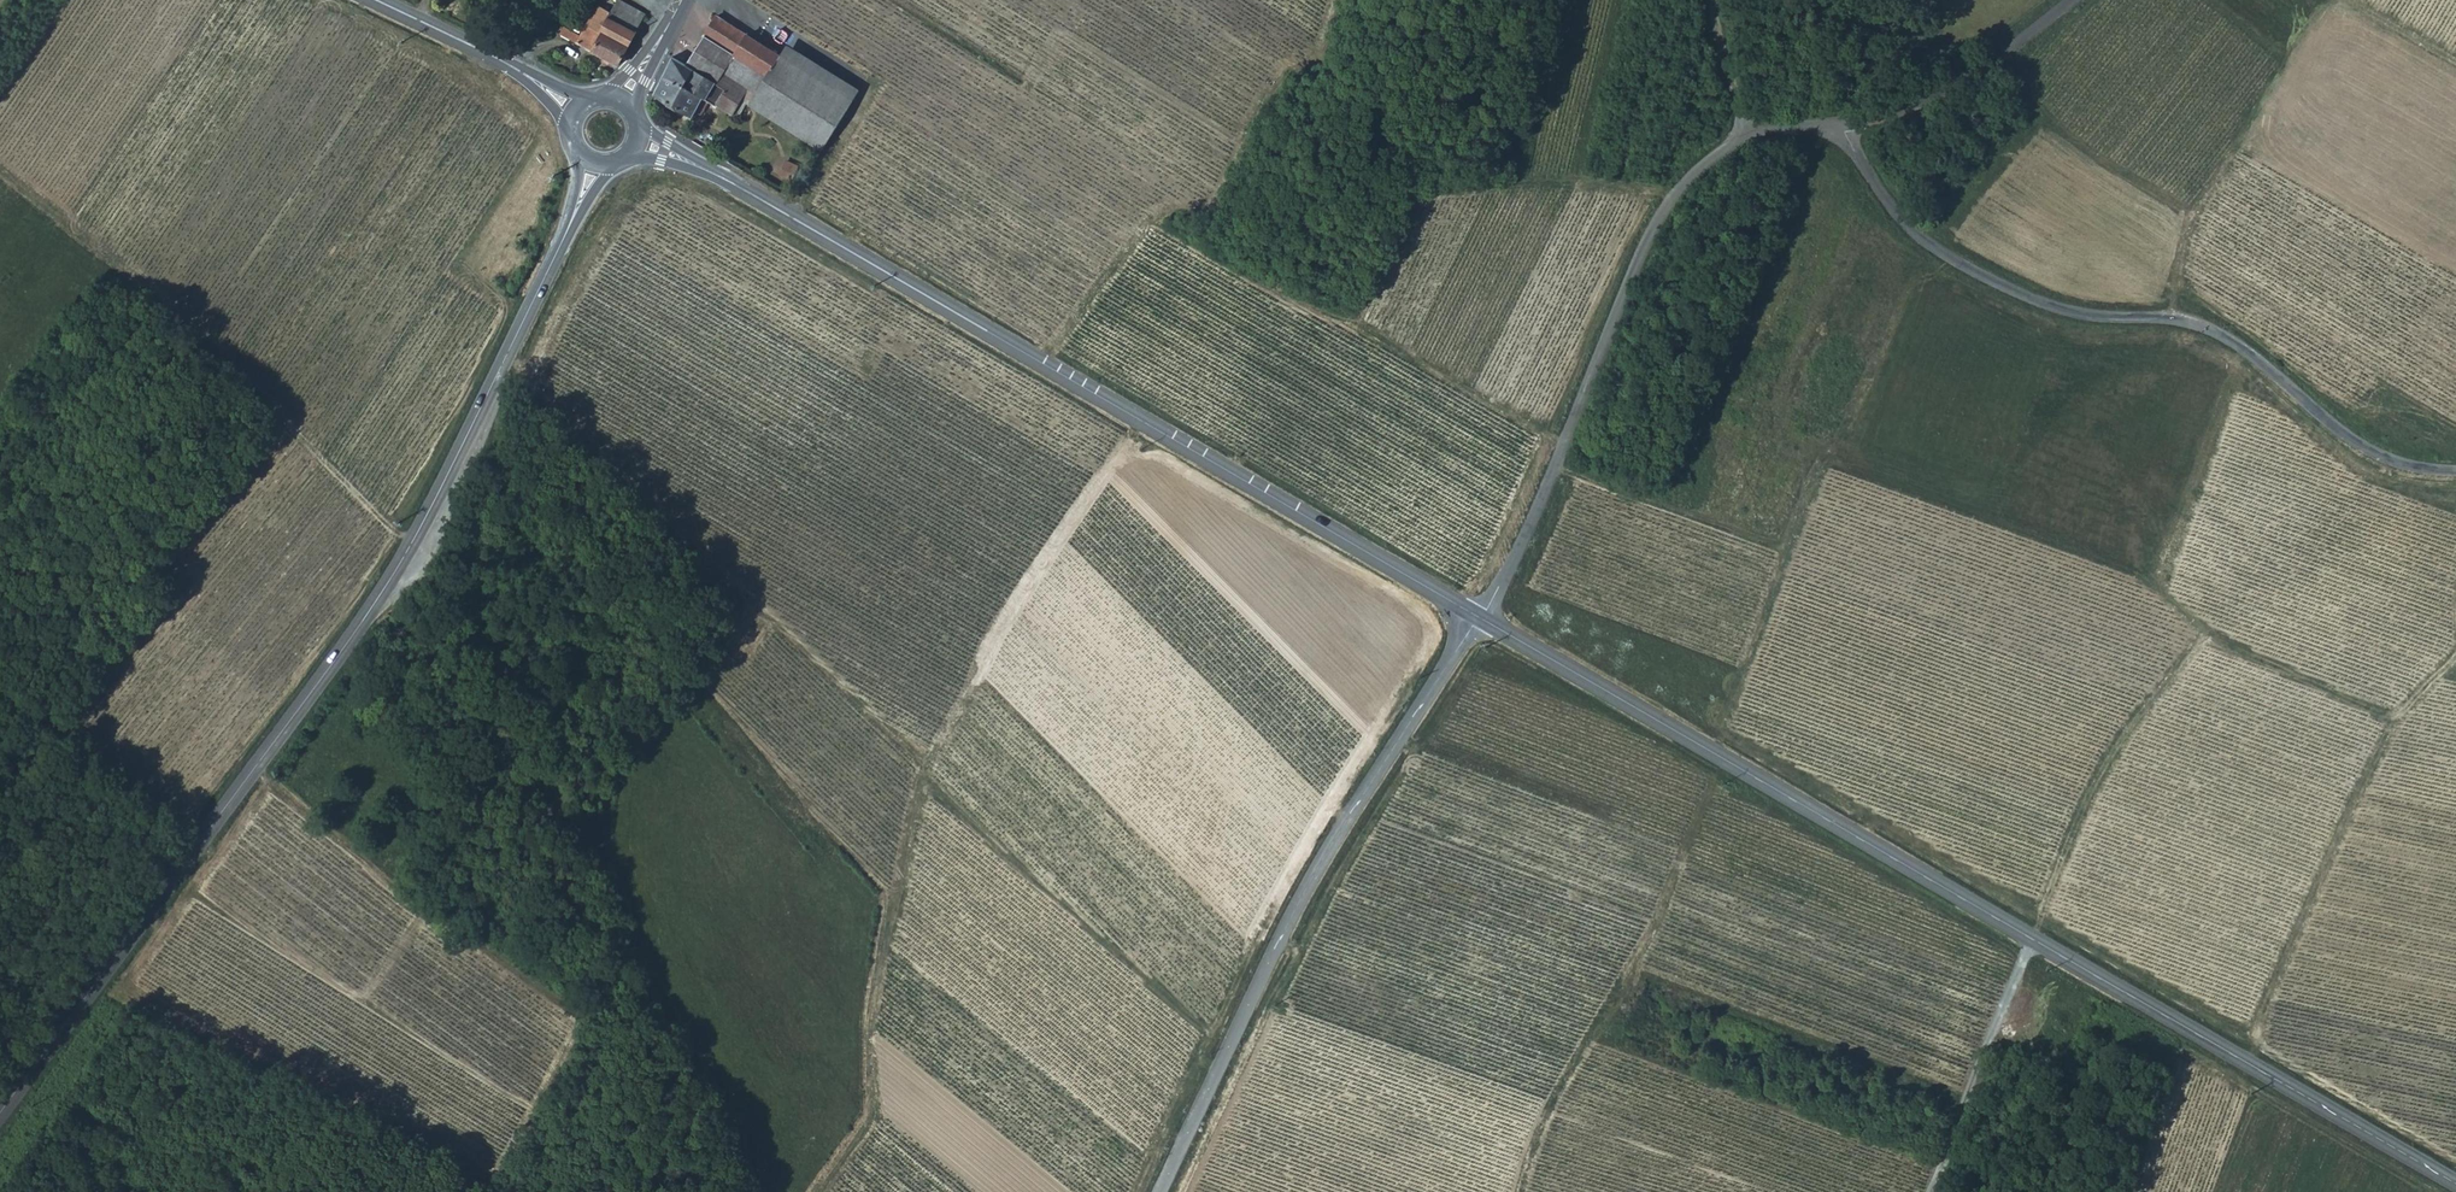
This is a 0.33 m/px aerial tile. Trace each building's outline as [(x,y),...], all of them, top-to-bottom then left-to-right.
[(629,45),(647,12),(624,0),(616,0),(609,12),(597,6),(586,26),(600,33),(600,32),(629,45)] [(717,15),(686,64),(710,80),(733,96),(747,104),(773,120),(789,92),(769,80),(771,77),(770,76),(771,75),(782,57),(717,15)] [(560,33),(618,65),(629,45),(600,32),(600,33),(586,26),(582,33),(565,24),(560,33)] [(703,98),(708,101),(734,115),(736,112),(741,115),(747,104),(733,96),(710,80),(686,64),(673,57),(655,94),(693,116),(696,111),(703,98)] [(773,120),(823,152),(854,102),(782,57),(771,75),(770,76),(771,77),(769,80),(789,92),(773,120)] [(696,111),(702,114),(708,101),(703,98),(696,111)] [(781,173),(792,177),(797,163),(787,159),(781,173)]
